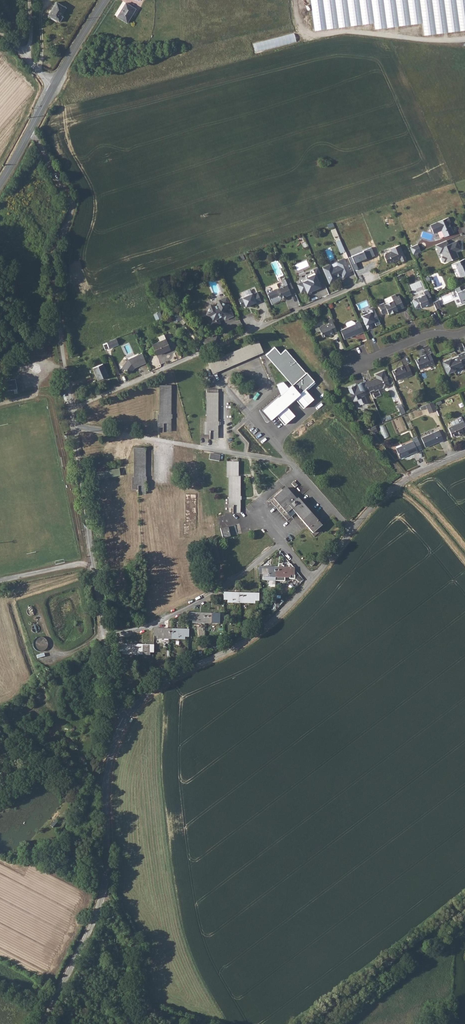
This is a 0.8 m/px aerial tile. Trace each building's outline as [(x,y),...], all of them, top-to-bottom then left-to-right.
[(314,30),(373,23),(374,29),(422,23),(423,35),(464,29),(464,0),(310,0),(314,30)] [(56,2),(48,16),(59,23),(63,17),(61,16),(65,8),(56,2)] [(126,2),(117,16),(126,22),(135,8),(126,2)] [(295,34),(254,42),(256,51),(297,42),(295,34)] [(450,222),(449,218),(430,226),(434,234),(441,231),(444,237),(452,234),(453,233),(449,223),(450,222)] [(340,240),(335,242),(340,253),(345,251),(340,240)] [(451,244),(449,240),(438,245),(440,250),(442,249),(444,252),(445,252),(446,255),(444,256),(444,258),(445,261),(447,262),(448,262),(461,257),(459,254),(457,254),(457,252),(463,249),(460,241),(451,244)] [(385,254),(384,257),(387,263),(389,264),(395,262),(394,260),(400,258),(402,262),(406,260),(400,245),(390,250),(391,252),(385,254)] [(418,245),(410,248),(413,255),(421,252),(418,245)] [(347,257),(353,272),(359,269),(356,263),(375,255),(372,247),(347,257)] [(331,266),(323,269),(330,284),(337,281),(336,277),(342,274),(344,278),(351,275),(345,260),(337,263),(339,266),(332,269),(331,266)] [(455,264),(461,278),(464,276),(464,260),(455,264)] [(321,288),(325,286),(318,269),(311,272),(312,274),(306,277),(307,279),(302,281),(303,283),(298,285),(301,293),(307,291),(311,289),(312,292),(321,288)] [(296,294),(289,279),(282,282),(284,287),(274,291),(277,297),(280,295),(282,299),(288,296),(289,297),(296,294)] [(456,292),(461,303),(464,301),(464,288),(456,292)] [(432,300),(428,291),(424,293),(425,295),(414,300),(413,302),(415,308),(417,309),(424,307),(430,305),(429,304),(433,302),(432,300)] [(252,294),(239,299),(242,307),(245,306),(246,307),(250,305),(250,306),(256,303),(257,304),(262,302),(257,292),(253,294),(252,294)] [(397,311),(404,308),(399,297),(397,298),(396,296),(391,297),(393,302),(385,305),(384,304),(378,306),(382,315),(388,313),(389,315),(395,313),(394,312),(397,310),(397,311)] [(210,306),(207,315),(211,317),(213,321),(209,323),(211,328),(220,324),(218,320),(219,317),(222,316),(224,317),(225,320),(232,317),(228,307),(226,306),(226,305),(228,305),(226,300),(219,302),(219,303),(218,306),(213,307),(210,306)] [(372,305),(368,306),(369,310),(360,313),(367,331),(373,329),(371,324),(374,323),(376,327),(380,325),(372,305)] [(157,320),(162,317),(160,312),(154,314),(157,320)] [(329,324),(324,327),(323,326),(320,327),(320,329),(319,329),(323,338),(329,335),(329,336),(337,333),(333,323),(331,320),(329,321),(328,322),(329,324)] [(364,333),(359,322),(355,323),(352,322),(347,324),(346,325),(348,328),(340,331),(344,340),(355,336),(356,337),(364,333)] [(212,337),(202,341),(207,347),(215,343),(212,337)] [(266,337),(258,341),(263,352),(265,355),(275,347),(266,337)] [(103,343),(106,350),(119,344),(117,338),(103,343)] [(166,339),(160,341),(152,345),(157,355),(170,349),(166,339)] [(213,373),(263,352),(258,341),(208,362),(213,373)] [(44,346),(31,348),(31,354),(38,353),(38,355),(45,354),(44,346)] [(275,347),(265,355),(289,383),(299,374),(275,347)] [(458,355),(459,357),(453,359),(454,360),(451,361),(451,360),(444,363),(448,374),(455,371),(454,368),(457,367),(457,368),(459,369),(462,368),(463,366),(462,364),(464,363),(464,352),(458,355)] [(128,360),(122,367),(130,374),(133,370),(133,369),(146,363),(142,354),(128,360)] [(434,364),(430,354),(426,356),(426,355),(422,357),(422,358),(415,360),(419,370),(425,367),(426,368),(434,364)] [(102,363),(93,367),(98,380),(108,376),(102,363)] [(399,369),(392,372),(396,381),(403,378),(403,379),(412,375),(408,365),(404,367),(403,366),(399,368),(399,369)] [(272,370),(262,378),(271,388),(280,379),(272,370)] [(370,381),(365,383),(368,389),(369,392),(381,387),(382,389),(382,388),(384,389),(388,387),(389,386),(390,385),(385,375),(383,371),(375,375),(377,379),(371,381),(370,381)] [(292,385),(265,409),(273,418),(315,382),(307,372),(292,385)] [(15,379),(3,381),(4,391),(17,389),(15,379)] [(365,383),(365,382),(355,386),(355,387),(353,388),(353,387),(348,389),(353,400),(357,399),(359,405),(362,404),(362,405),(364,404),(364,403),(366,402),(362,392),(368,389),(365,383)] [(158,413),(158,427),(163,427),(163,431),(171,431),(171,385),(160,386),(160,413),(158,413)] [(218,392),(207,392),(207,421),(205,422),(205,434),(210,434),(210,438),(218,439),(218,392)] [(433,402),(426,405),(430,413),(436,410),(433,402)] [(236,430),(241,436),(252,426),(247,420),(245,422),(243,420),(237,425),(239,427),(236,430)] [(448,428),(453,438),(464,433),(464,431),(464,424),(464,421),(448,428)] [(385,424),(380,426),(384,438),(389,436),(385,424)] [(439,430),(422,438),(426,448),(439,442),(439,443),(444,442),(439,430)] [(262,437),(256,441),(263,449),(269,445),(262,437)] [(418,439),(413,442),(396,449),(401,459),(413,454),(418,453),(418,451),(422,450),(418,439)] [(138,490),(137,495),(146,495),(146,449),(134,448),(134,477),(132,477),(132,489),(138,490)] [(227,463),(227,477),(229,477),(229,509),(233,509),(233,513),(241,513),(241,477),(238,477),(238,463),(227,463)] [(97,478),(121,475),(120,468),(96,471),(97,478)] [(297,501),(287,489),(274,499),(287,514),(291,509),(308,528),(313,534),(322,526),(299,499),(297,501)] [(221,529),(224,538),(239,534),(236,524),(221,529)] [(260,567),(260,574),(263,575),(263,578),(276,578),(290,578),(290,575),(294,575),(295,568),(260,567)] [(225,593),(224,600),(228,600),(228,603),(255,604),(255,601),(259,601),(259,594),(225,593)] [(190,613),(189,621),(193,621),(193,624),(220,625),(220,621),(224,622),(224,614),(190,613)] [(155,629),(154,636),(158,636),(158,639),(185,640),(186,637),(188,637),(189,630),(155,629)] [(42,650),(46,640),(37,636),(32,646),(42,650)] [(150,652),(154,652),(154,646),(119,644),(119,652),(122,652),(122,655),(150,656),(150,652)]
